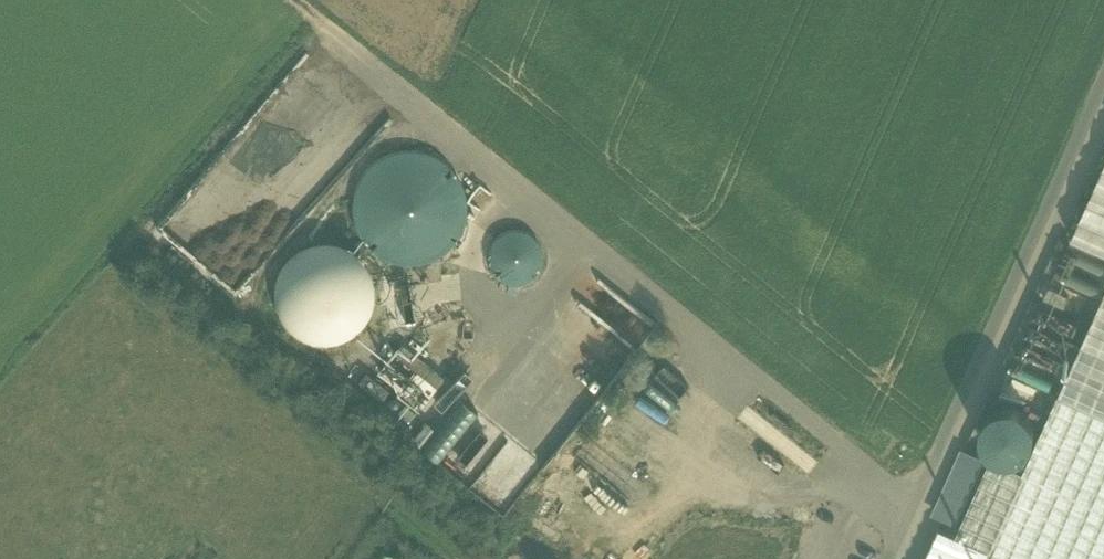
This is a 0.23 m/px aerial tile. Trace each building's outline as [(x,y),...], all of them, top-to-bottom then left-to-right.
[(284,151),(243,117),(149,229),(191,265),(211,242),(252,276),(386,117),(343,81),(284,151)] [(399,151),(385,155),(374,162),(364,171),(356,183),(352,196),(351,210),(353,223),(359,236),(367,247),(378,256),(390,261),(404,264),(418,264),(431,260),(443,253),(453,243),(460,231),(464,218),(466,205),(463,191),(458,178),(449,167),(439,159),(426,153),(413,150),(399,151)] [(1071,237),(1103,253),(1103,163),(1071,237)] [(520,230),(513,229),(506,231),(500,234),(494,238),(490,244),(488,251),(487,258),(488,265),(491,271),(496,277),(502,281),(508,283),(516,284),(523,283),(529,280),(535,275),(539,269),(541,263),(542,255),(541,248),(537,242),(533,236),(527,232),(520,230)] [(305,246),(294,252),(284,260),(277,270),(273,282),(272,295),(274,307),(279,319),(287,329),(297,336),(308,341),(321,343),(334,342),(345,338),(356,331),(364,321),(370,310),(373,298),(372,285),(369,273),(362,262),(353,253),(342,247),(330,243),(317,243),(305,246)] [(641,316),(585,283),(575,299),(589,307),(581,320),(605,334),(594,353),(613,363),(619,352),(620,353),(641,316)] [(1056,397),(1103,419),(1103,293),(1056,397)] [(457,305),(451,304),(445,304),(439,305),(434,308),(429,312),(425,317),(422,322),(421,328),(421,334),(423,340),(426,346),(430,350),(435,354),(441,356),(447,357),(454,356),(459,354),(465,351),(469,346),(472,341),(474,335),(475,329),(474,323),(471,317),(468,312),(463,308),(457,305)] [(443,377),(401,343),(393,354),(435,387),(443,377)] [(428,396),(386,362),(380,371),(421,405),(428,396)] [(388,391),(364,372),(357,382),(380,401),(388,391)] [(1056,397),(1008,374),(925,558),(1103,558),(1103,419),(1056,397)] [(396,397),(394,396),(393,396),(391,396),(389,397),(388,398),(388,400),(387,401),(388,403),(389,404),(390,405),(391,406),(393,406),(395,405),(396,404),(397,403),(397,402),(397,400),(397,398),(396,397)] [(541,467),(459,399),(419,448),(502,515),(541,467)]
